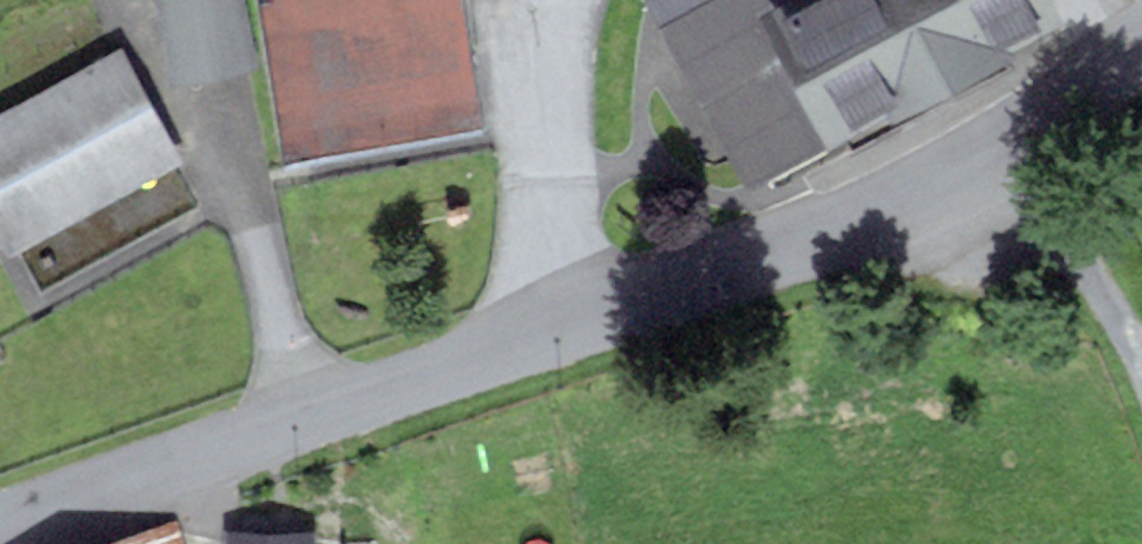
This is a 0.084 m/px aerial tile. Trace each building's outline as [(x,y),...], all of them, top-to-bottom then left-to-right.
[(284,165),(479,133),(457,0),(256,0),(284,165)] [(839,124),(1048,19),(1038,0),(667,0),(708,82),(796,38),(839,124)] [(11,252),(179,160),(120,54),(0,120),(0,233),(11,252)] [(697,80),(670,94),(714,178),(741,164),(697,80)] [(118,543),(178,543),(172,527),(118,543)] [(310,536),(232,535),(232,543),(310,543),(310,536)]
